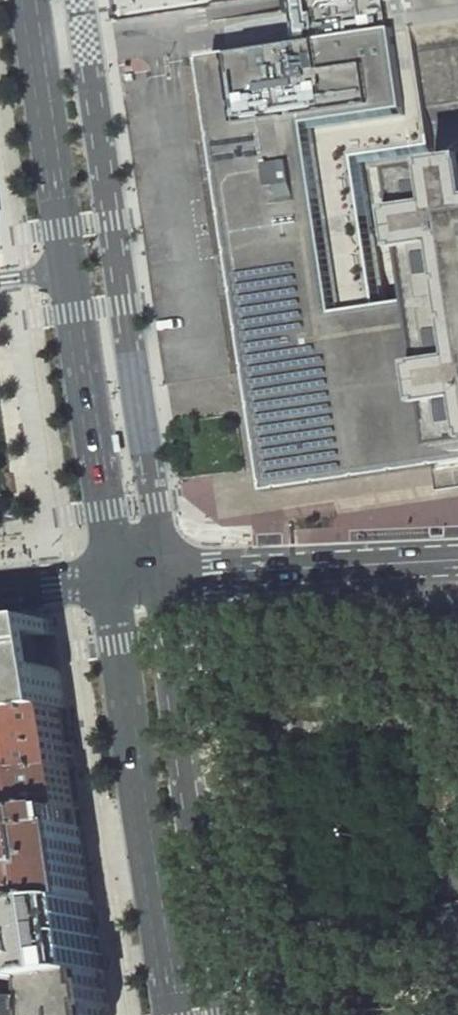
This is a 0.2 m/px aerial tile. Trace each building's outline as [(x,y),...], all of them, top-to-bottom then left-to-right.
[(210,60),(276,495),(420,473),(457,467),(457,179),(438,182),(455,282),(457,298),(398,307),(345,315),(316,126),(416,111),(400,0),(300,0),(307,46),(210,60)] [(7,714),(66,710),(61,676),(58,672),(56,670),(53,669),(49,668),(46,649),(44,644),(42,639),(55,638),(53,621),(21,622),(22,627),(7,629),(2,634),(0,634),(0,714),(7,714)] [(14,777),(75,769),(66,710),(7,714),(0,714),(0,779),(14,777)] [(14,777),(0,779),(0,786),(7,820),(19,818),(81,809),(81,808),(75,769),(14,777)] [(81,809),(19,818),(24,858),(32,857),(38,909),(95,901),(81,809)] [(30,910),(10,913),(16,947),(36,943),(43,984),(55,982),(105,973),(95,901),(38,909),(30,911),(30,910)] [(8,989),(23,987),(16,947),(10,913),(0,914),(0,991),(8,989)] [(0,991),(0,1014),(112,1014),(105,973),(55,982),(55,1003),(8,1006),(8,989),(0,991)]
